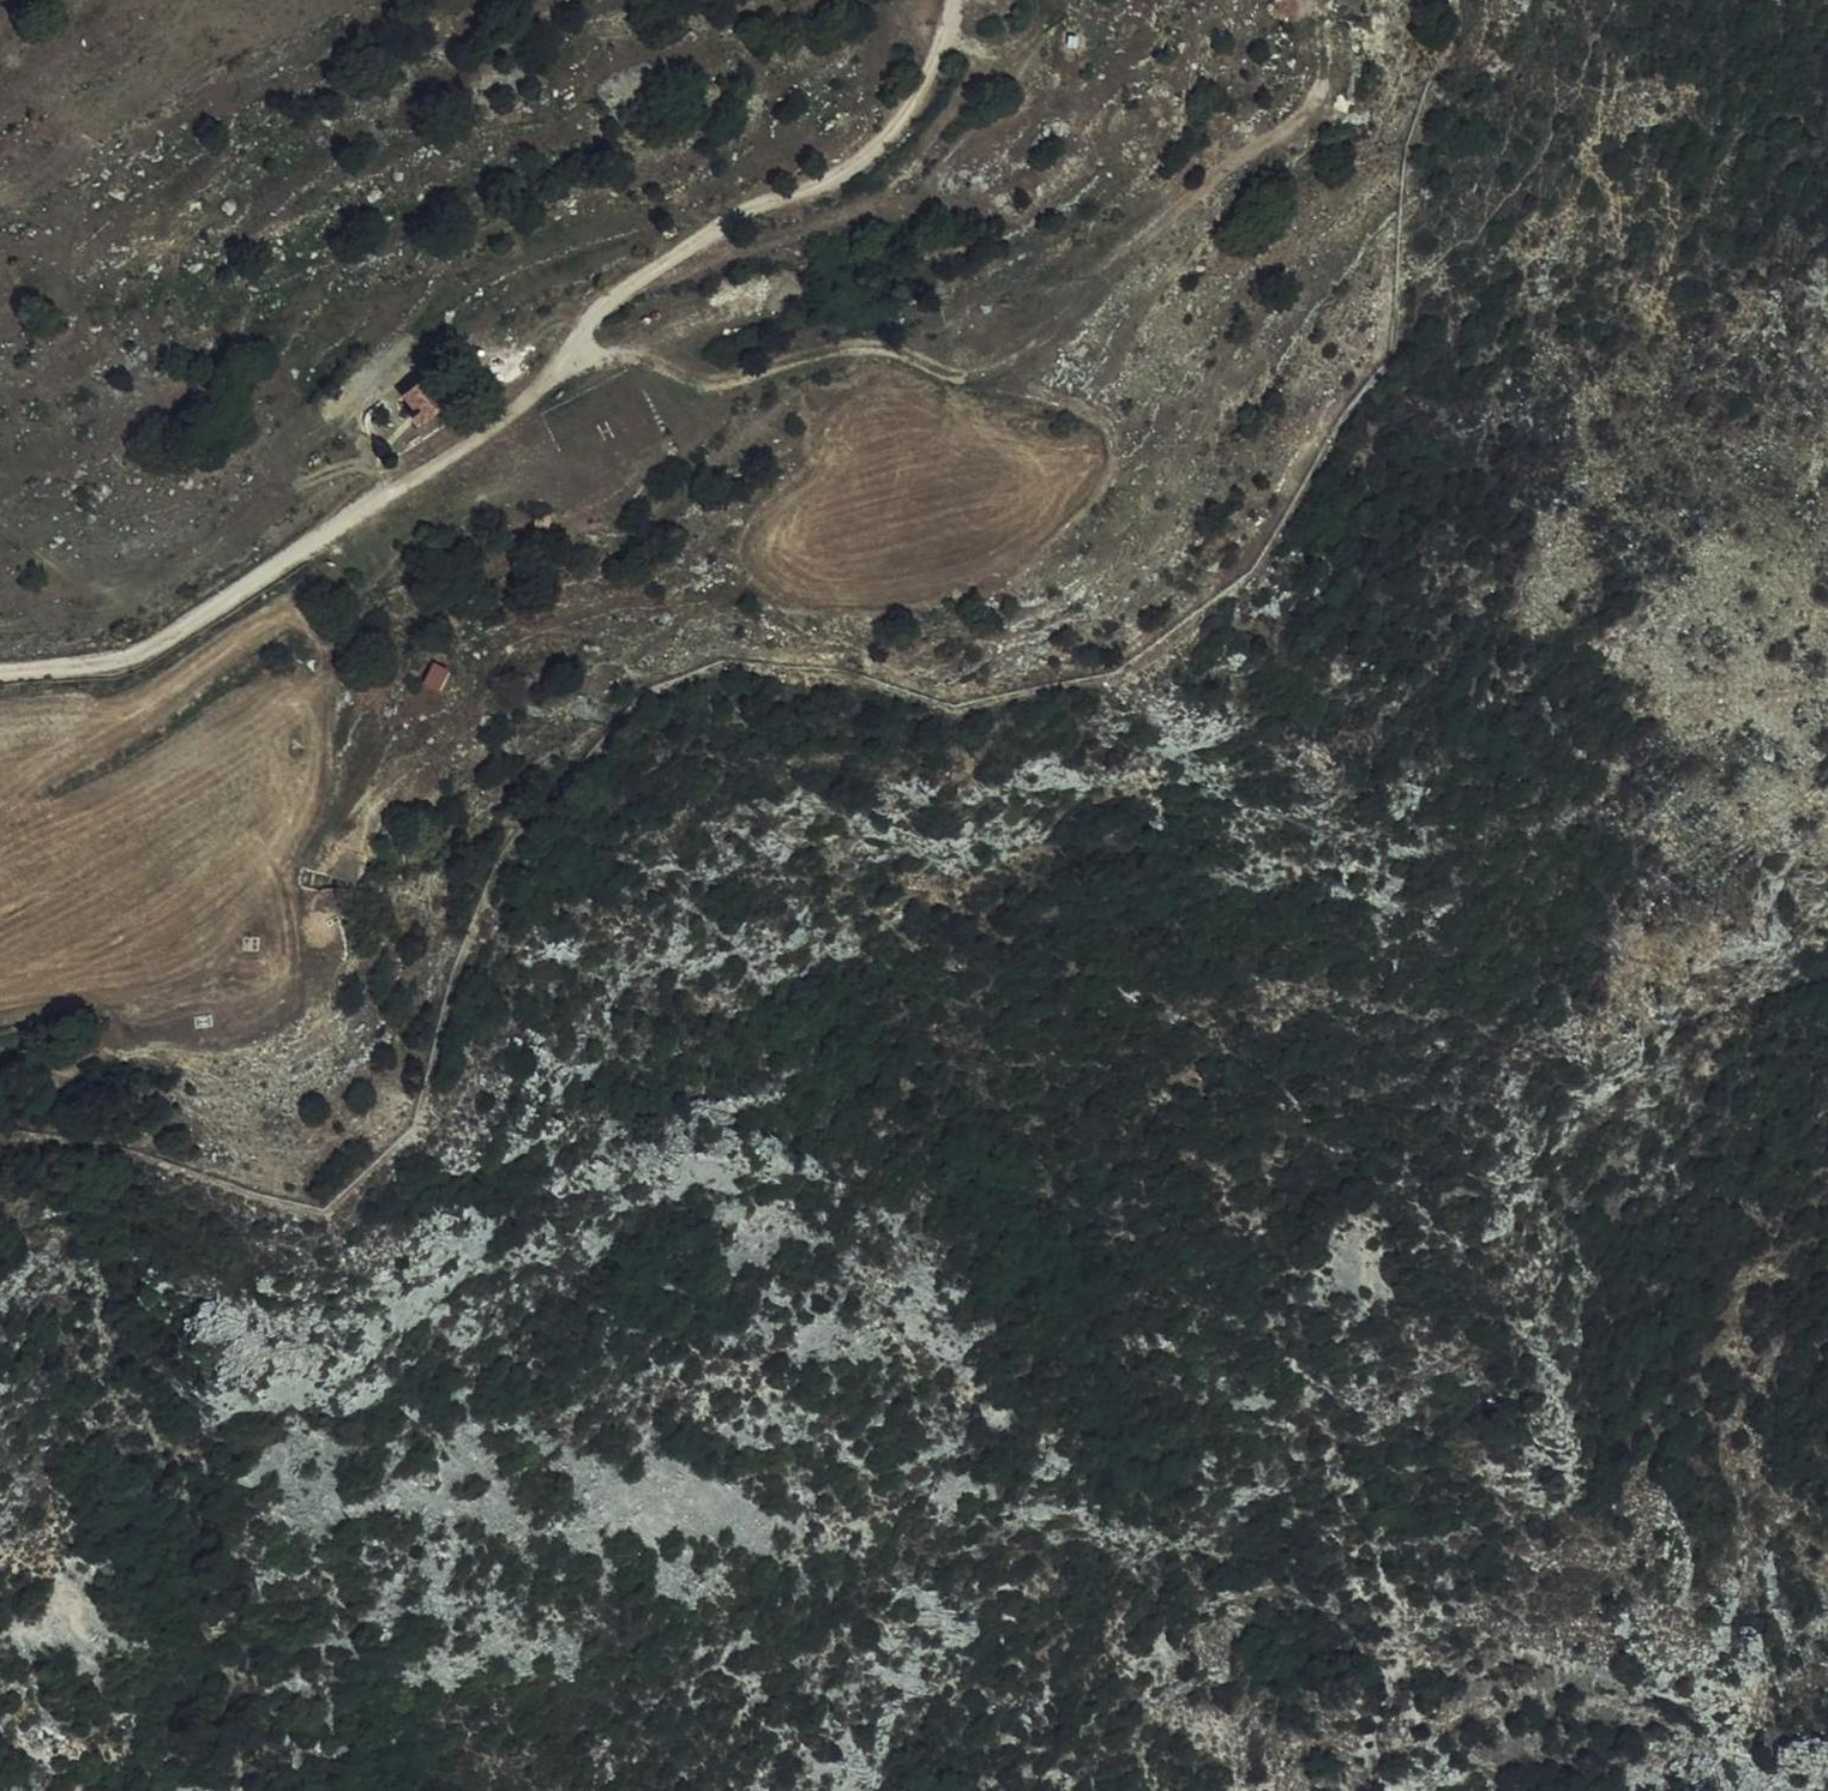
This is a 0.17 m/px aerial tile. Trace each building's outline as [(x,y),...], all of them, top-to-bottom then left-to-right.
[(427,364),(402,382),(419,411),(447,393),(427,364)]
